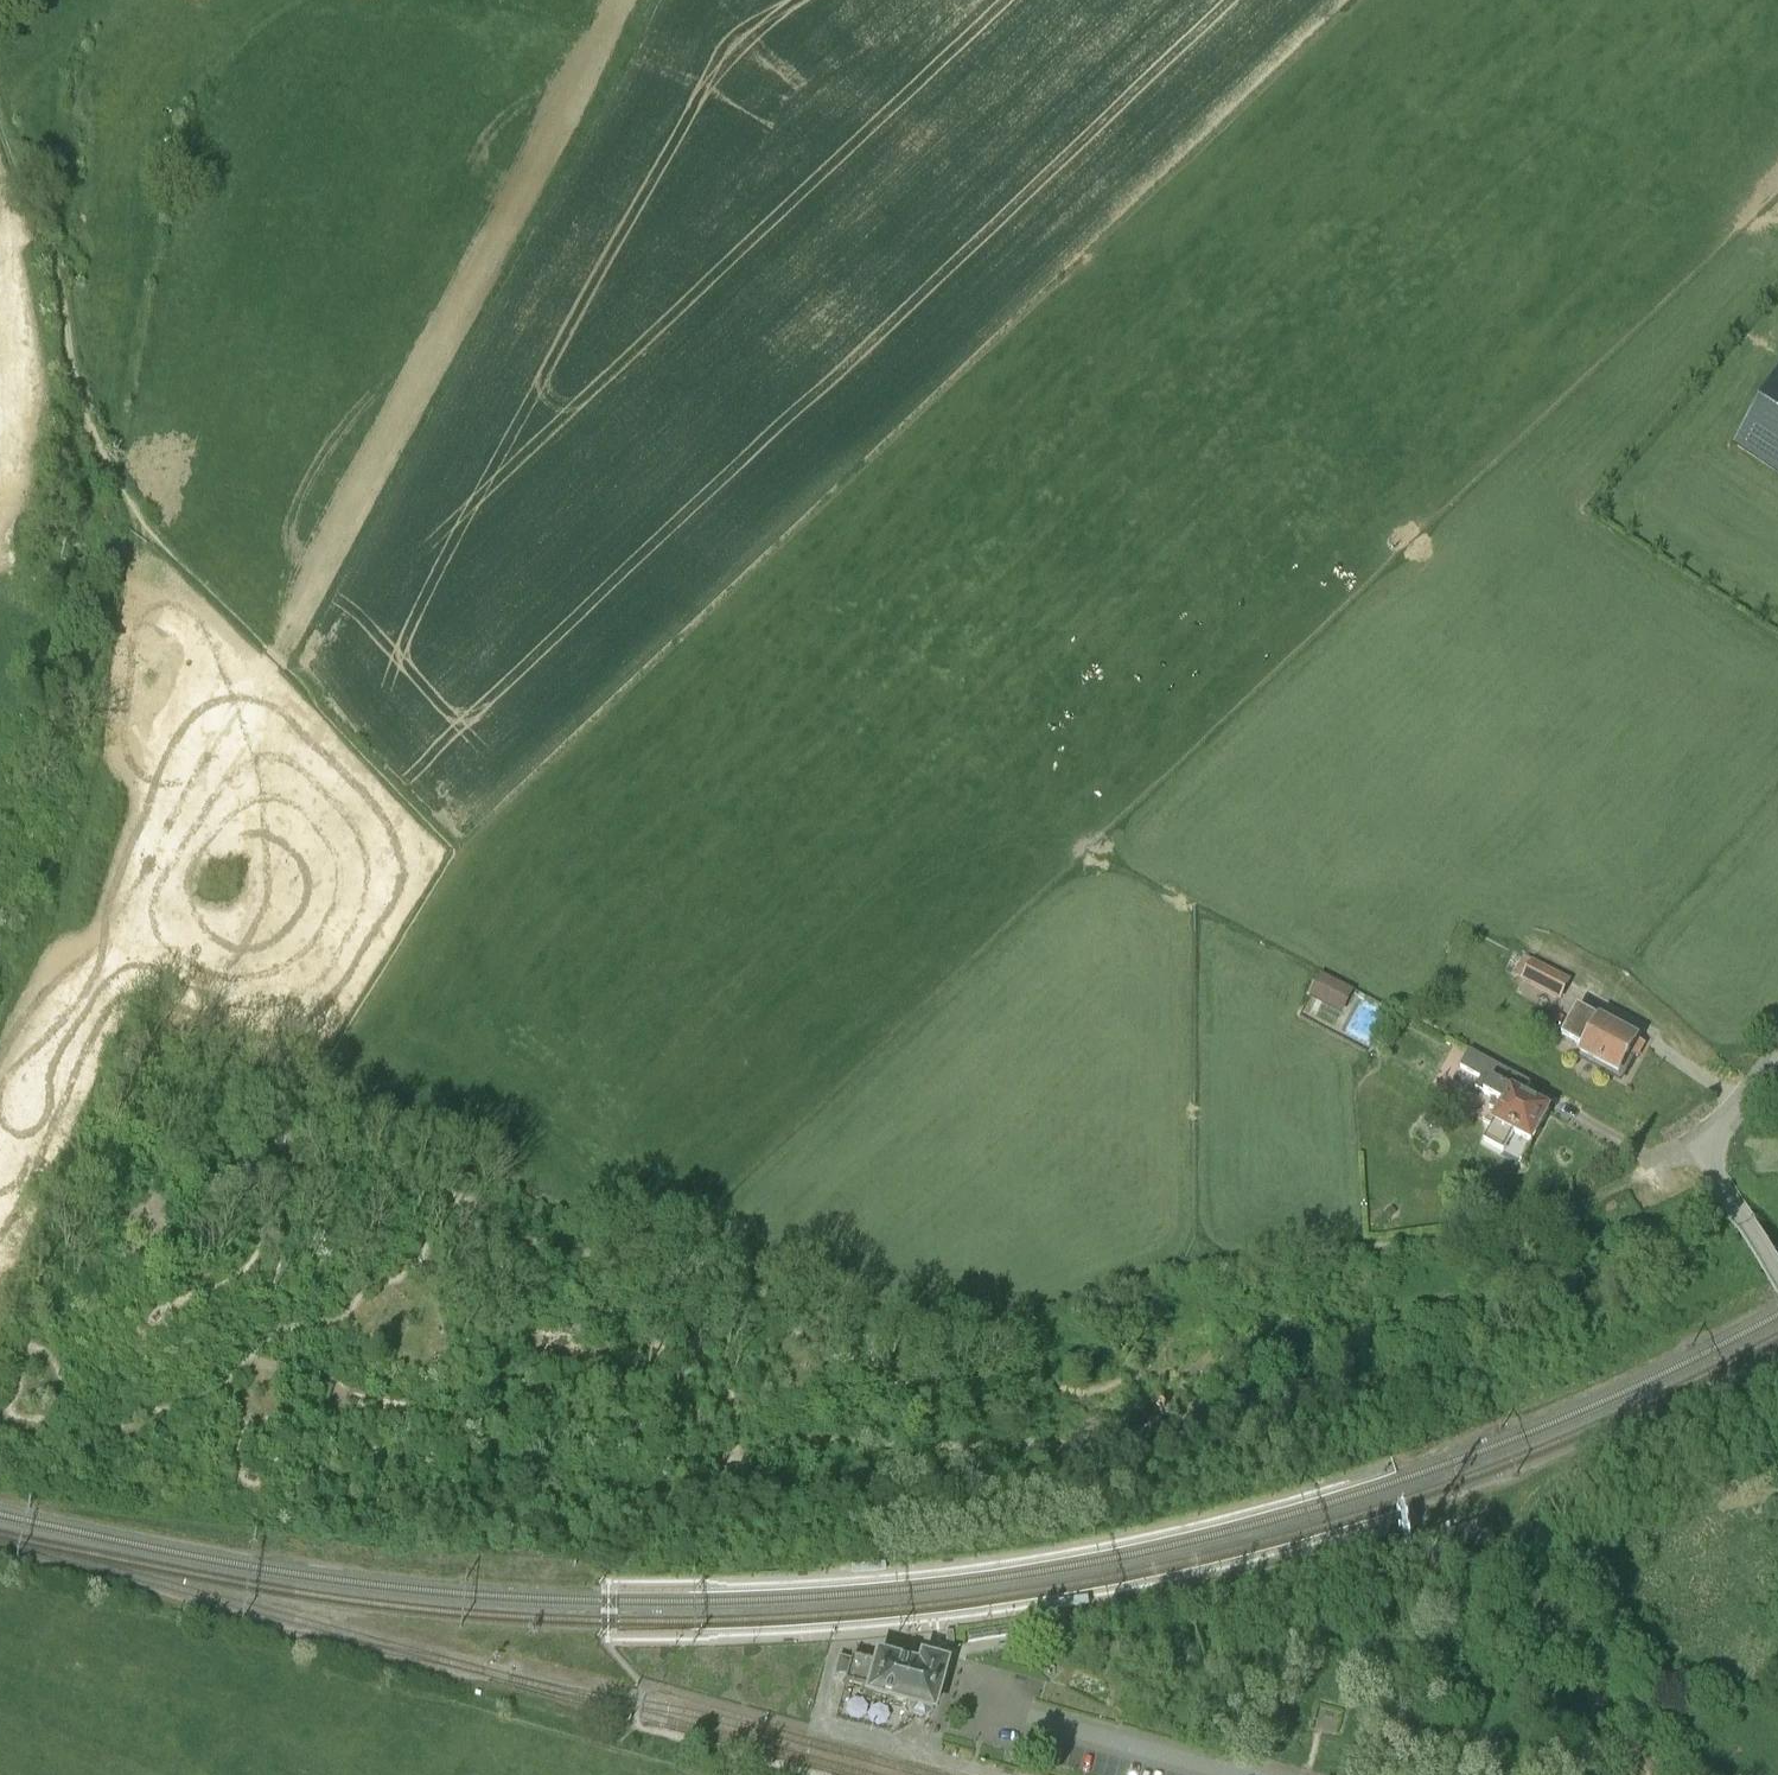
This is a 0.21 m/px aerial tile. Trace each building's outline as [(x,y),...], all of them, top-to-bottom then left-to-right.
[(1738,446),(1777,472),(1777,384),(1738,446)] [(1559,999),(1568,982),(1530,961),(1522,957),(1513,975),(1559,999)] [(1342,1014),(1355,991),(1321,974),(1309,997),(1342,1014)] [(1619,1075),(1638,1040),(1603,1021),(1578,1007),(1562,1036),(1584,1048),(1581,1054),(1619,1075)] [(1532,1141),(1549,1110),(1524,1096),(1531,1083),(1470,1050),(1461,1066),(1481,1077),(1475,1087),(1495,1098),(1490,1107),(1500,1112),(1484,1141),(1503,1151),(1514,1132),(1532,1141)] [(1497,1541),(1488,1519),(1447,1535),(1456,1557),(1497,1541)] [(1438,1540),(1423,1544),(1427,1556),(1441,1552),(1438,1540)] [(838,1664),(936,1691),(943,1667),(921,1661),(918,1670),(877,1659),(875,1664),(851,1658),(850,1662),(839,1658),(838,1664)] [(930,1715),(936,1691),(838,1664),(834,1676),(845,1679),(844,1683),(868,1690),(867,1695),(904,1705),(903,1708),(905,1714),(911,1716),(923,1719),(930,1715)]
